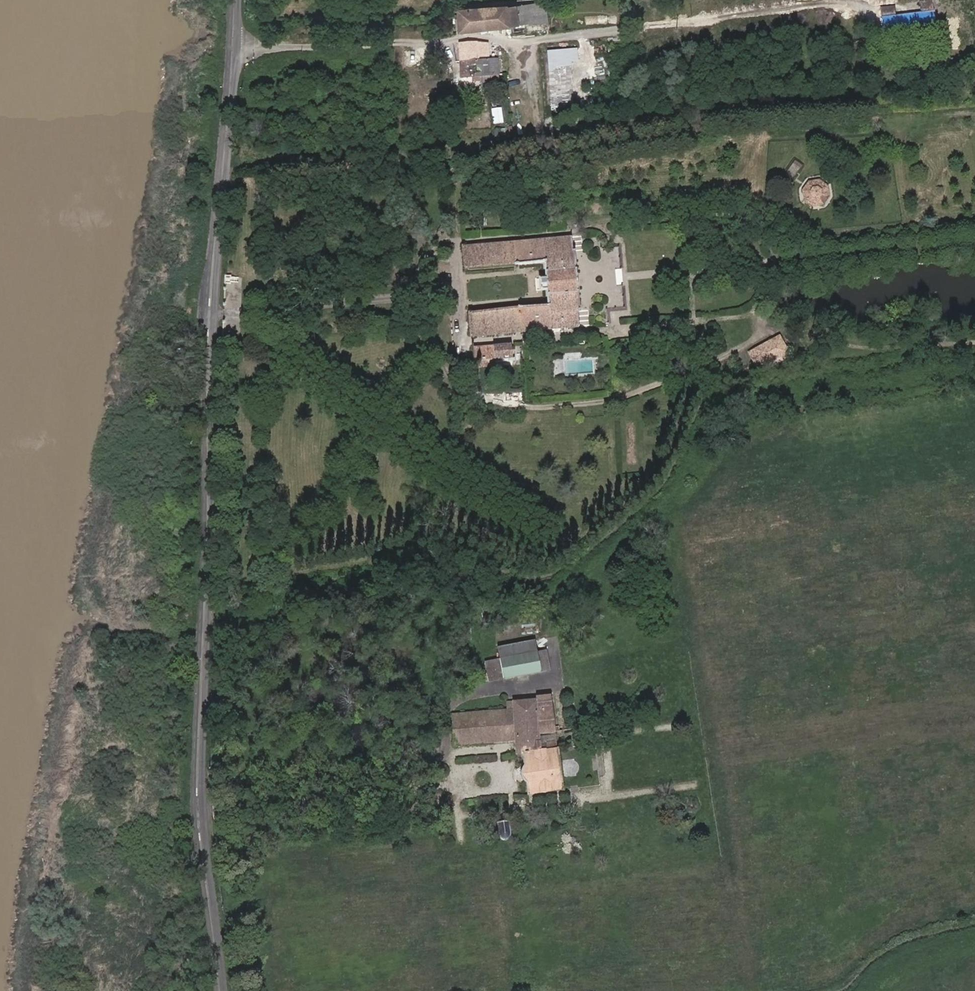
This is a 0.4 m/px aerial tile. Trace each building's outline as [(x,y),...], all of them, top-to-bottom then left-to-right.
[(876,7),(880,35),(931,30),(927,0),(915,1),(917,13),(890,16),(889,6),(876,7)] [(460,32),(549,22),(547,2),(457,11),(460,32)] [(483,76),(483,87),(492,87),(490,57),(479,58),(478,41),(462,42),(463,77),(483,76)] [(564,44),(548,45),(553,101),(569,100),(564,44)] [(483,76),(463,77),(463,88),(483,87),(483,76)] [(503,108),(495,108),(494,122),(503,122),(503,108)] [(828,185),(819,179),(808,181),(802,190),(803,201),(812,207),(824,205),(830,197),(828,185)] [(544,238),(463,245),(465,266),(544,259),(548,306),(470,313),(472,335),(578,325),(577,310),(579,310),(574,251),(572,251),(571,237),(550,238),(551,252),(545,252),(544,238)] [(753,347),(763,367),(790,354),(781,334),(753,347)] [(460,368),(496,366),(495,358),(513,358),(512,345),(472,346),(472,358),(451,360),(452,371),(460,370),(460,368)] [(452,387),(460,387),(460,375),(451,376),(452,387)] [(722,573),(718,546),(710,548),(714,574),(722,573)] [(536,652),(534,641),(499,648),(501,659),(536,652)] [(545,651),(537,653),(540,671),(549,669),(545,651)] [(501,659),(500,659),(504,678),(504,679),(540,672),(540,671),(537,653),(536,652),(501,659)] [(504,678),(500,659),(486,662),(489,680),(504,678)] [(537,698),(537,695),(536,688),(524,690),(525,699),(537,698)] [(550,694),(537,695),(537,698),(525,699),(516,700),(517,707),(486,710),(454,713),(455,746),(516,740),(517,753),(524,753),(525,764),(523,768),(523,774),(528,782),(530,795),(565,791),(559,748),(556,748),(555,740),(546,741),(546,749),(541,750),(539,737),(555,735),(550,694)] [(504,840),(510,839),(512,833),(512,820),(498,821),(499,834),(504,840)]
